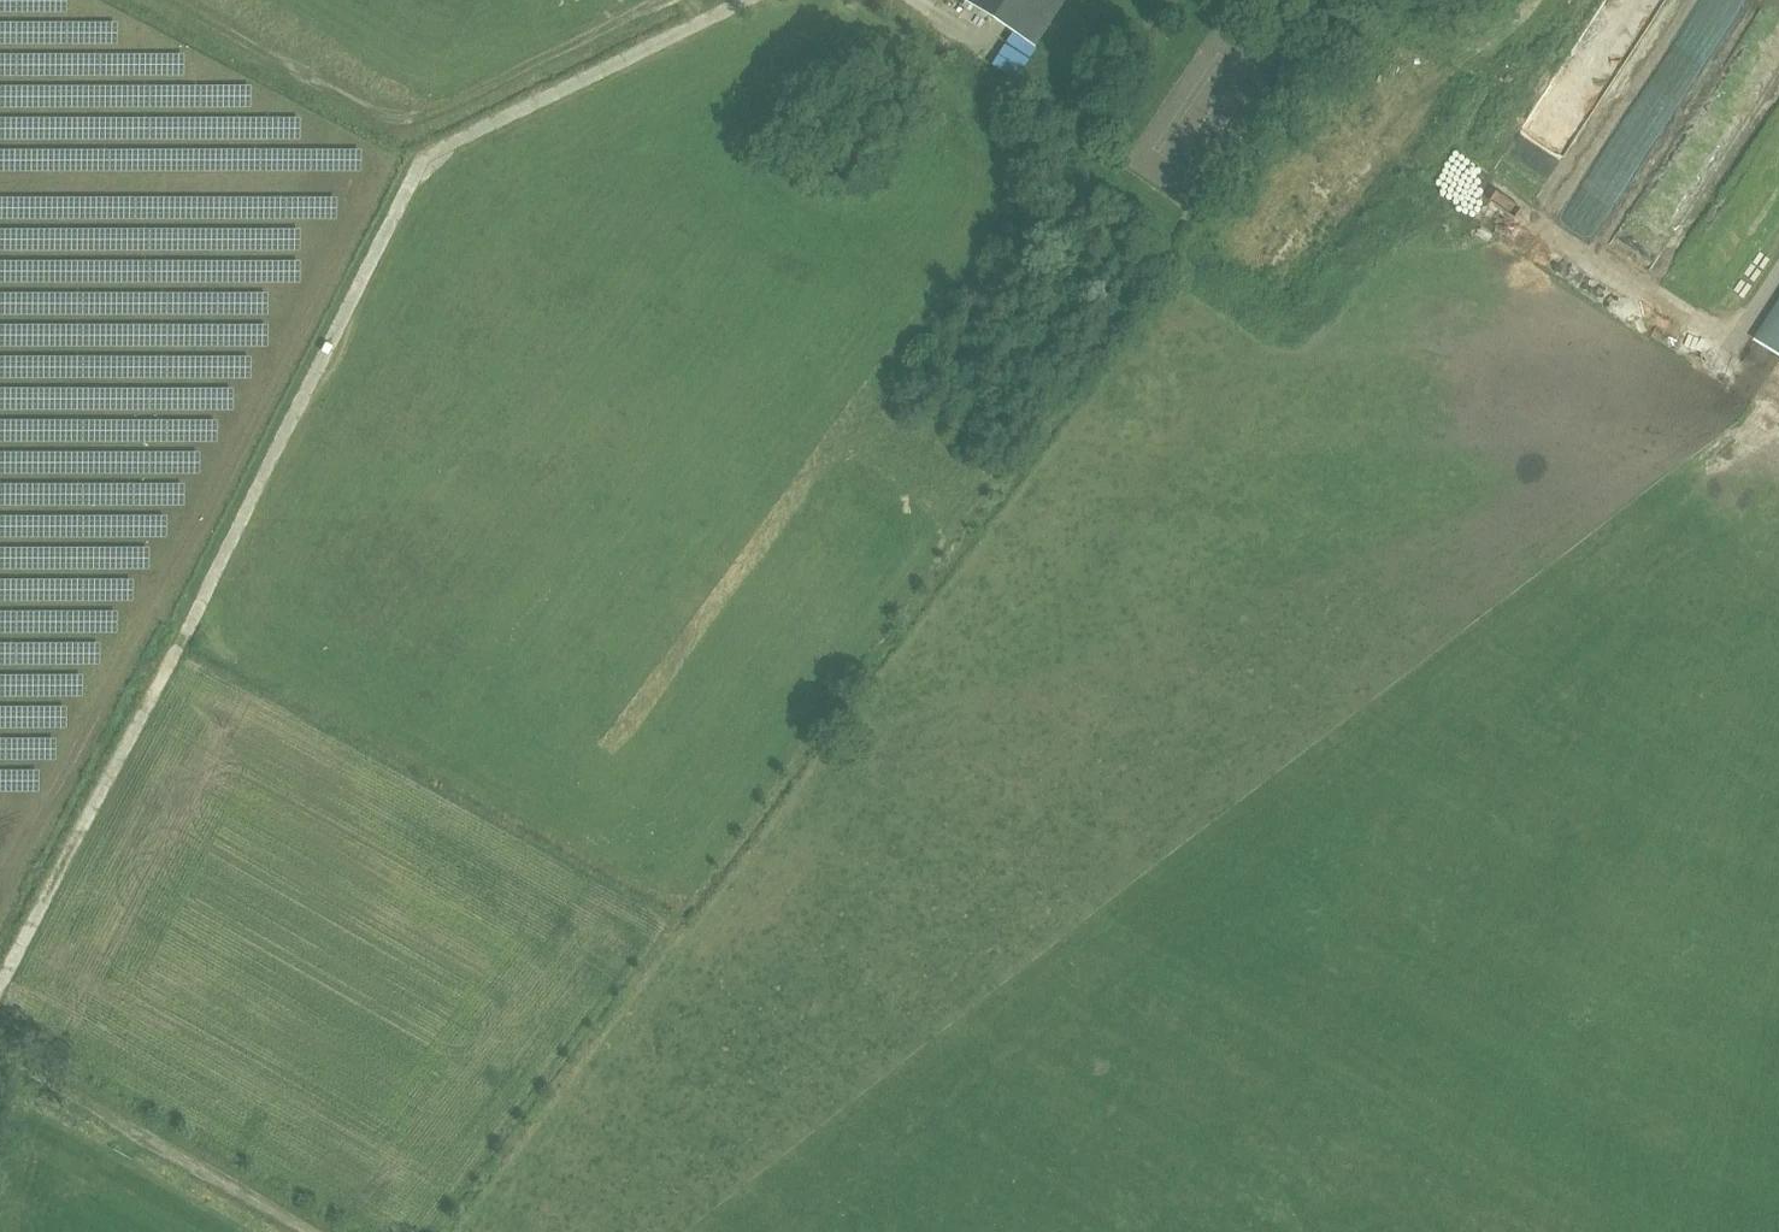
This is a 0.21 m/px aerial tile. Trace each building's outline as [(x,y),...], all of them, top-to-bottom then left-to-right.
[(1035,44),(1064,0),(967,0),(1035,44)] [(1757,341),(1778,356),(1778,307),(1757,341)]
